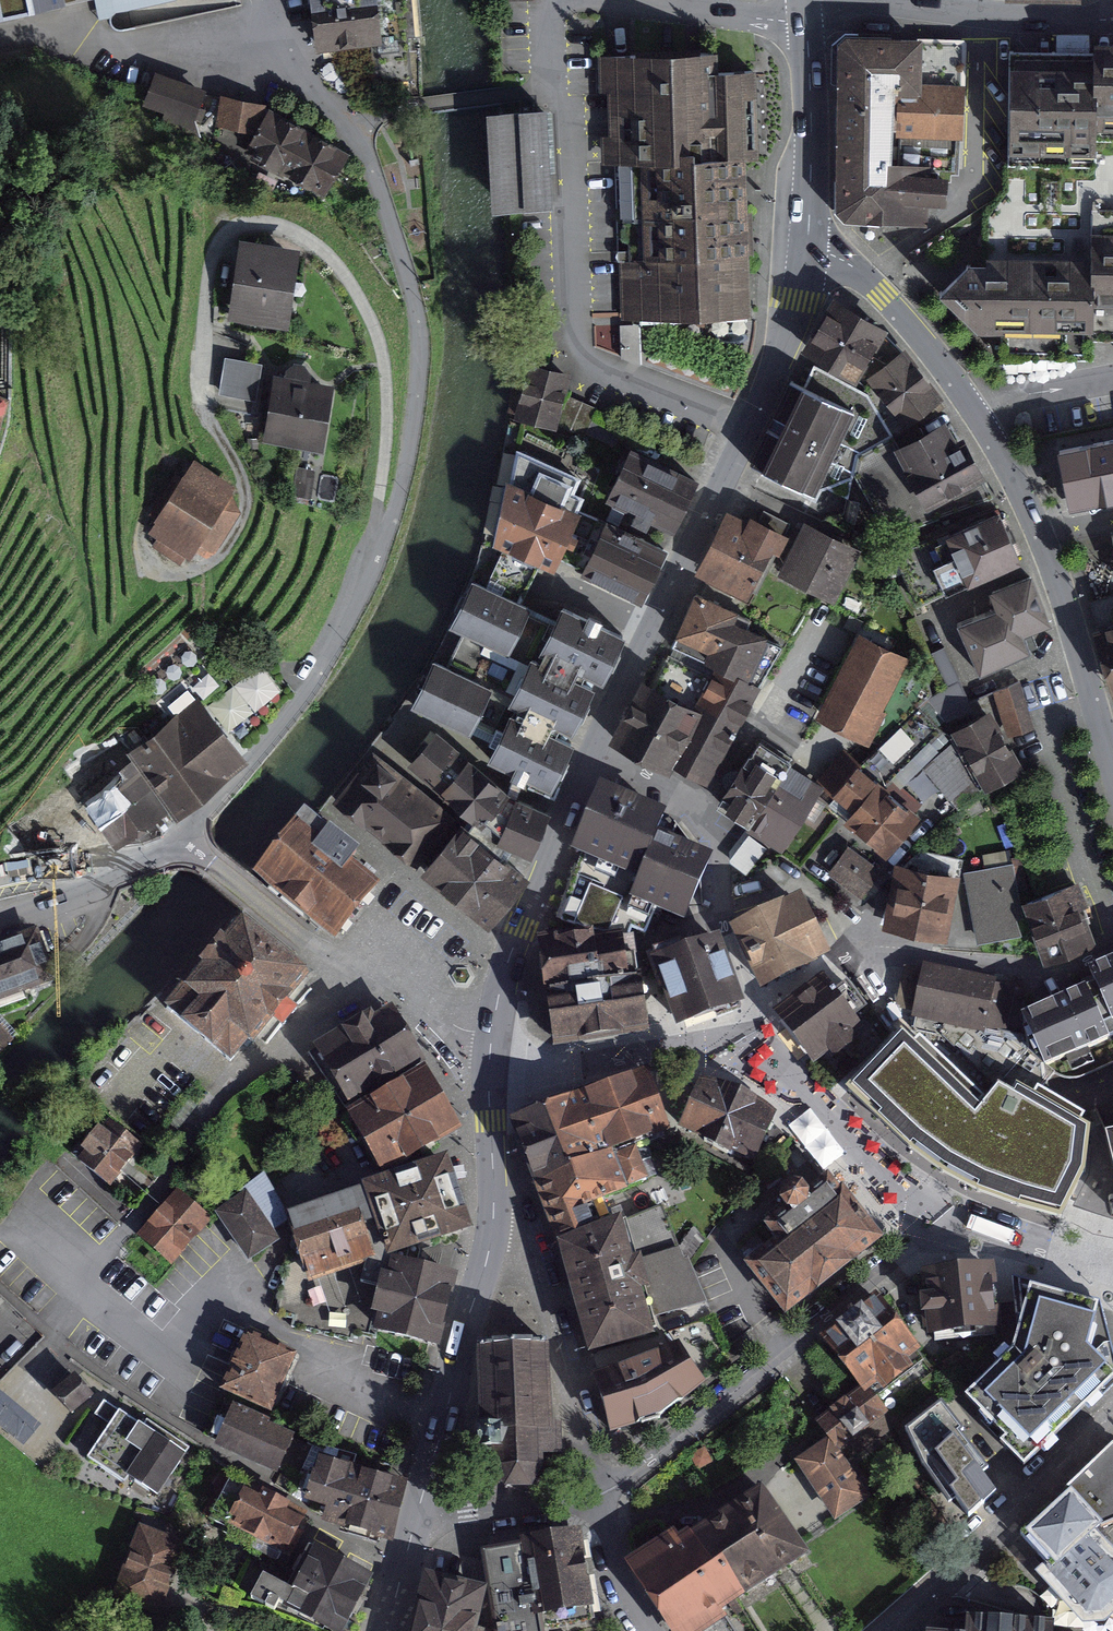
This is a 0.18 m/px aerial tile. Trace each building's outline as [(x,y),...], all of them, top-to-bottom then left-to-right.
[(61,2),(61,0),(0,0),(0,14),(61,2)] [(315,50),(384,40),(378,0),(308,0),(315,50)] [(1018,54),(1019,152),(1107,151),(1107,128),(1112,128),(1112,37),(1108,37),(1108,53),(1018,54)] [(931,178),(944,178),(944,173),(956,173),(958,88),(964,88),(966,42),(850,40),(841,47),(841,71),(888,72),(887,126),(886,165),(931,166),(931,178)] [(713,56),(608,61),(612,161),(627,160),(634,323),(747,318),(740,156),(752,155),(749,74),(714,75),(713,56)] [(888,72),(841,71),(840,126),(887,126),(888,72)] [(154,73),(143,106),(193,123),(204,91),(154,73)] [(262,104),(221,96),(215,125),(256,134),(262,104)] [(256,134),(246,151),(321,191),(343,150),(269,110),(256,134)] [(540,115),(494,118),(500,206),(546,203),(540,115)] [(885,222),(886,165),(887,126),(840,126),(837,209),(849,221),(885,222)] [(944,204),(944,178),(931,178),(931,166),(886,165),(885,222),(921,223),(922,203),(944,204)] [(1100,196),(1102,252),(975,255),(945,283),(981,325),(1005,327),(1004,350),(1104,346),(1106,327),(1112,327),(1112,196),(1100,196)] [(286,329),(298,250),(244,242),(232,322),(286,329)] [(887,337),(835,308),(810,354),(861,383),(867,372),(887,337)] [(887,337),(867,372),(903,427),(937,405),(900,350),(887,337)] [(225,357),(219,395),(255,400),(261,363),(225,357)] [(521,416),(554,424),(565,379),(533,370),(521,416)] [(278,382),(270,437),(320,445),(329,390),(278,382)] [(757,467),(812,494),(851,414),(796,387),(779,421),(785,424),(778,438),(773,435),(757,467)] [(12,393),(0,389),(0,430),(12,393)] [(856,474),(886,531),(989,494),(963,443),(956,446),(946,426),(896,451),(891,442),(859,458),(856,474)] [(1077,458),(1085,501),(1112,496),(1112,451),(1077,458)] [(495,546),(558,570),(585,493),(572,489),(577,473),(519,453),(495,546)] [(633,456),(612,498),(672,527),(692,485),(633,456)] [(192,463),(149,532),(191,558),(234,489),(192,463)] [(315,470),(295,467),(291,496),(311,498),(315,470)] [(730,516),(701,574),(747,597),(783,525),(763,515),(756,529),(730,516)] [(896,557),(918,605),(1016,561),(996,519),(945,542),(942,536),(896,557)] [(609,527),(587,573),(640,598),(662,553),(609,527)] [(807,530),(785,573),(832,597),(854,555),(807,530)] [(996,611),(962,624),(979,670),(1026,652),(1020,636),(1047,625),(1030,582),(991,597),(996,611)] [(491,764),(551,792),(572,747),(567,745),(597,681),(602,683),(623,639),(563,610),(551,636),(525,624),(530,613),(473,587),(453,629),(464,634),(447,669),(437,664),(415,709),(471,735),(477,723),(504,736),(491,764)] [(697,601),(676,644),(718,666),(749,681),(768,644),(731,625),(734,619),(697,601)] [(1100,631),(1112,678),(1112,628),(1100,631)] [(861,642),(824,717),(866,737),(902,662),(861,642)] [(655,693),(732,730),(752,691),(745,688),(749,681),(718,666),(711,680),(671,660),(655,693)] [(1016,686),(997,693),(1012,734),(1031,727),(1016,686)] [(709,775),(732,730),(655,693),(631,741),(675,763),(677,759),(709,775)] [(167,806),(173,815),(241,762),(196,705),(130,756),(167,806)] [(851,820),(887,852),(916,818),(877,786),(938,730),(918,711),(835,794),(856,812),(851,820)] [(988,719),(957,736),(986,787),(1016,770),(988,719)] [(438,740),(413,766),(500,844),(526,854),(530,856),(545,815),(516,804),(496,793),(438,740)] [(721,807),(751,827),(790,768),(760,748),(721,807)] [(75,787),(117,843),(167,806),(130,756),(125,750),(75,787)] [(377,761),(343,803),(414,859),(447,817),(377,761)] [(751,827),(781,847),(821,788),(790,768),(751,827)] [(619,805),(603,799),(580,860),(586,862),(566,915),(627,938),(631,929),(645,934),(654,912),(682,923),(704,865),(653,846),(662,821),(619,805)] [(308,824),(266,876),(335,931),(370,888),(346,868),(352,860),(308,824)] [(430,873),(490,919),(519,882),(459,835),(430,873)] [(849,852),(832,874),(860,894),(876,873),(849,852)] [(979,941),(1017,934),(1014,915),(1019,914),(1011,868),(967,876),(979,941)] [(953,881),(906,870),(892,925),(940,937),(953,881)] [(1091,943),(1071,889),(1025,907),(1045,960),(1091,943)] [(737,928),(763,984),(819,957),(793,901),(737,928)] [(241,913),(169,997),(237,1055),(256,1033),(265,1041),(311,989),(300,979),(308,970),(241,913)] [(60,975),(44,927),(0,942),(0,995),(60,975)] [(654,954),(680,1022),(734,1002),(711,940),(682,951),(679,944),(654,954)] [(548,998),(637,984),(630,941),(593,947),(592,941),(540,949),(548,998)] [(1027,1015),(1051,1070),(1058,1077),(1068,1079),(1080,1077),(1112,1063),(1112,964),(1092,974),(1097,985),(1027,1015)] [(1009,989),(925,974),(916,1020),(1000,1035),(1009,989)] [(637,984),(548,998),(556,1044),(644,1030),(637,984)] [(823,988),(783,1020),(817,1062),(830,1052),(834,1057),(853,1042),(848,1036),(857,1030),(823,988)] [(320,1040),(352,1094),(418,1055),(390,1007),(375,1015),(372,1010),(320,1040)] [(903,1038),(855,1089),(882,1117),(879,1121),(910,1148),(913,1146),(946,1171),(983,1190),(980,1192),(1020,1209),(1022,1204),(1061,1215),(1081,1176),(1087,1131),(1018,1092),(1015,1098),(999,1089),(981,1113),(903,1038)] [(425,1064),(352,1106),(386,1163),(458,1121),(425,1064)] [(646,1071),(586,1093),(608,1150),(632,1141),(668,1127),(646,1071)] [(703,1079),(682,1127),(751,1157),(772,1109),(752,1095),(726,1084),(703,1079)] [(517,1118),(539,1176),(608,1150),(586,1093),(517,1118)] [(75,1144),(118,1176),(154,1129),(110,1097),(75,1144)] [(608,1150),(539,1176),(558,1233),(610,1215),(602,1194),(647,1178),(632,1141),(608,1150)] [(293,1219),(312,1276),(419,1240),(467,1224),(444,1157),(289,1209),(293,1219)] [(785,1233),(755,1257),(796,1307),(885,1236),(832,1170),(810,1187),(804,1179),(800,1178),(794,1179),(785,1187),(786,1193),(793,1203),(774,1219),(785,1233)] [(178,1192),(142,1232),(170,1256),(205,1216),(178,1192)] [(220,1210),(249,1252),(275,1234),(246,1192),(220,1210)] [(558,1233),(591,1344),(655,1324),(652,1315),(705,1300),(663,1206),(624,1218),(622,1212),(610,1215),(558,1233)] [(354,1330),(378,1336),(380,1327),(395,1259),(413,1263),(419,1240),(312,1276),(293,1219),(277,1311),(295,1315),(292,1325),(351,1339),(354,1330)] [(395,1259),(380,1327),(436,1340),(451,1272),(413,1263),(395,1259)] [(987,1266),(929,1273),(937,1340),(995,1333),(987,1266)] [(48,1326),(0,1282),(0,1379),(48,1326)] [(1016,1348),(968,1395),(1008,1435),(1002,1441),(1025,1464),(1112,1376),(1112,1366),(1098,1303),(1031,1287),(1016,1348)] [(877,1300),(829,1336),(864,1383),(872,1394),(883,1386),(921,1357),(877,1300)] [(690,1332),(595,1367),(615,1427),(654,1416),(698,1393),(716,1377),(690,1332)] [(290,1351),(247,1333),(225,1384),(269,1402),(290,1351)] [(544,1335),(480,1338),(484,1421),(473,1422),(474,1446),(485,1445),(485,1459),(495,1459),(509,1481),(532,1480),(542,1457),(558,1456),(556,1419),(548,1420),(544,1335)] [(864,1383),(816,1419),(830,1437),(841,1454),(893,1416),(883,1403),(891,1397),(883,1386),(872,1394),(864,1383)] [(987,1467),(961,1431),(964,1429),(943,1400),(907,1426),(922,1457),(921,1458),(951,1499),(956,1496),(969,1515),(995,1492),(983,1470),(987,1467)] [(235,1404),(219,1440),(278,1465),(291,1433),(263,1422),(265,1417),(235,1404)] [(184,1450),(121,1409),(90,1456),(122,1478),(127,1470),(157,1490),(184,1450)] [(830,1437),(799,1458),(835,1513),(866,1493),(841,1454),(830,1437)] [(1022,1532),(1048,1560),(1034,1573),(1080,1622),(1104,1624),(1112,1615),(1112,1551),(1095,1531),(1112,1522),(1112,1449),(1111,1448),(1022,1532)] [(324,1516),(347,1524),(364,1472),(315,1456),(305,1490),(330,1498),(324,1516)] [(347,1524),(375,1533),(392,1480),(364,1472),(347,1524)] [(233,1483),(217,1515),(282,1549),(298,1517),(233,1483)] [(760,1487),(693,1530),(710,1556),(720,1550),(745,1588),(802,1552),(760,1487)] [(142,1519),(118,1592),(158,1605),(183,1533),(142,1519)] [(526,1535),(527,1541),(541,1625),(592,1617),(578,1527),(526,1535)] [(693,1530),(680,1539),(674,1529),(632,1556),(681,1630),(693,1630),(725,1611),(720,1604),(745,1588),(720,1550),(710,1556),(693,1530)] [(527,1541),(487,1548),(500,1630),(542,1630),(541,1625),(527,1541)] [(262,1576),(253,1597),(275,1608),(278,1602),(338,1630),(365,1573),(311,1547),(291,1590),(262,1576)] [(431,1574),(418,1630),(468,1630),(479,1586),(431,1574)] [(1050,1625),(967,1619),(966,1630),(1050,1630),(1050,1625)]
